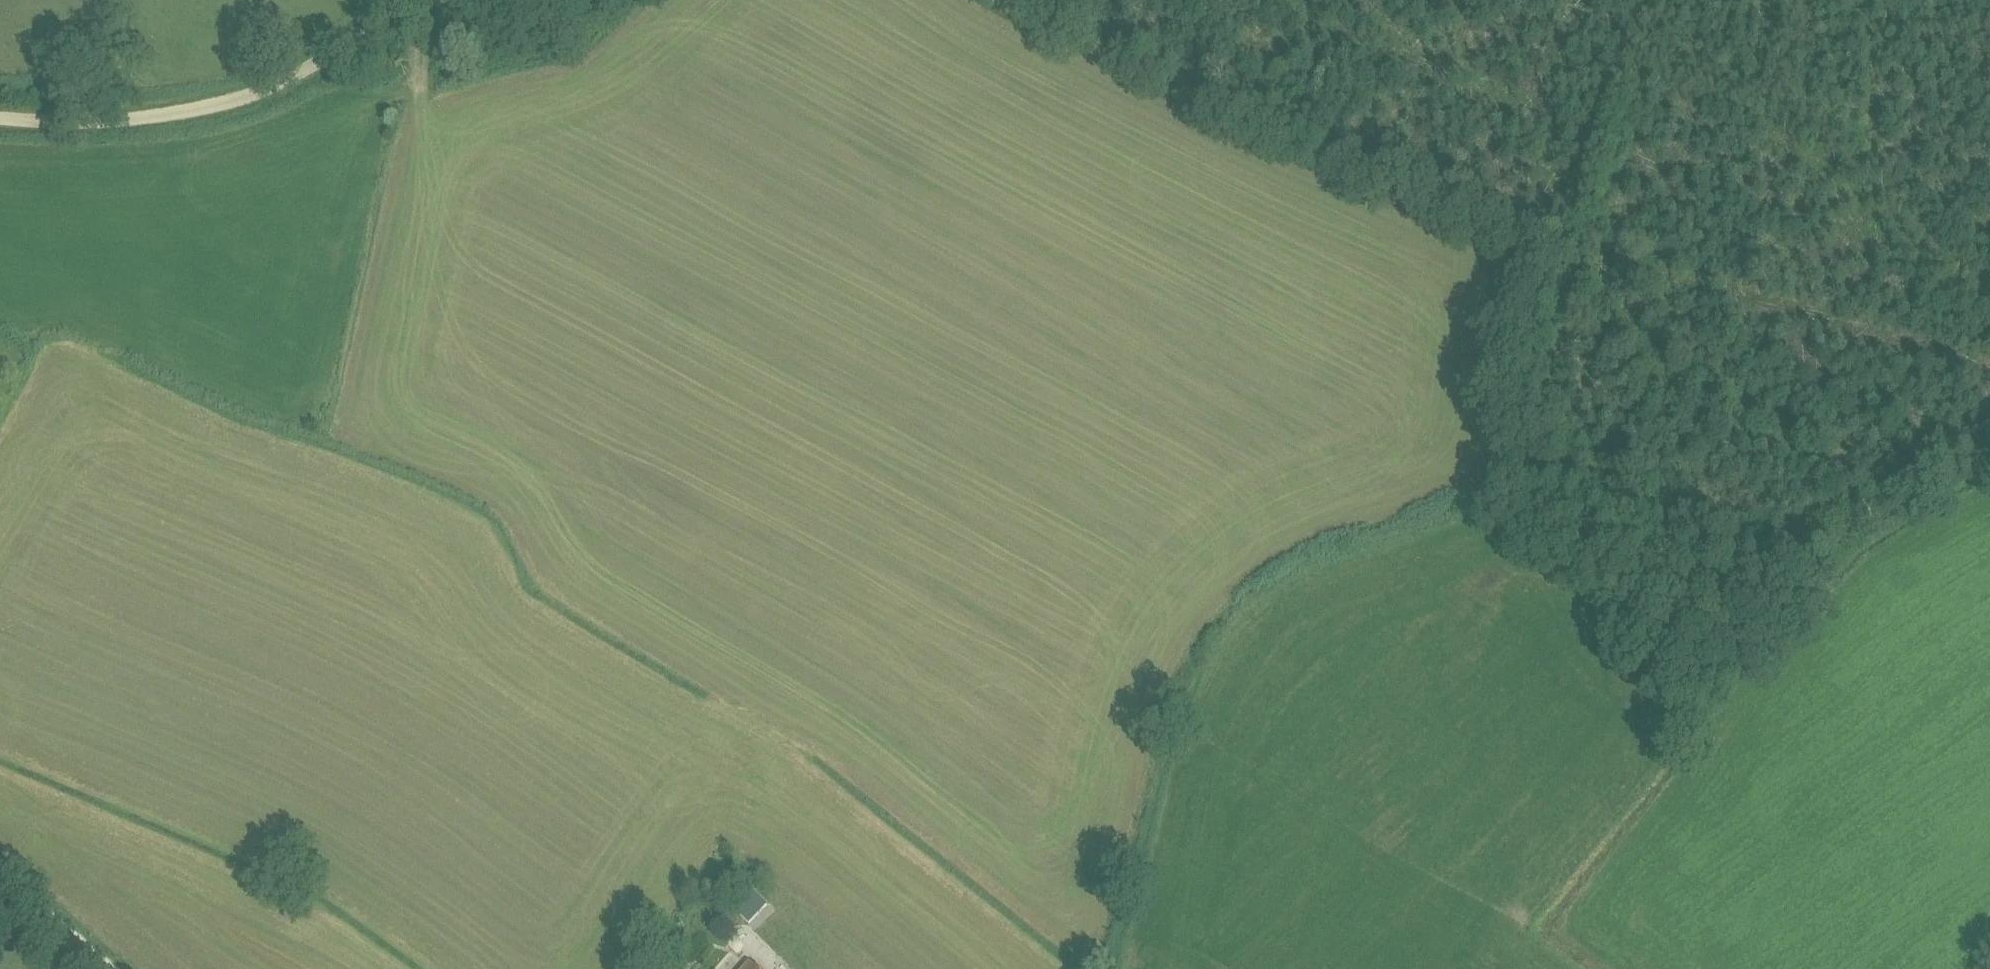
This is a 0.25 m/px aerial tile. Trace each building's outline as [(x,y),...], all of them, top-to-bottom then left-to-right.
[(749,924),(768,904),(754,890),(735,911),(749,924)]
